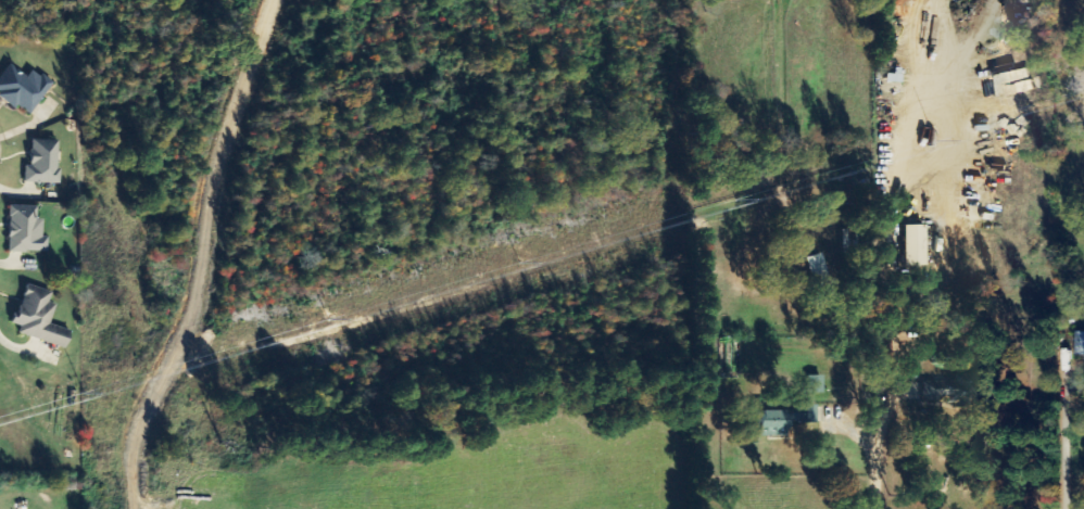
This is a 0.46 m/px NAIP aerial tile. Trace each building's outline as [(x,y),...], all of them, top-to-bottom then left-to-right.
[(54,84),(34,69),(28,77),(11,64),(0,78),(0,94),(29,116),(54,84)] [(60,141),(32,140),(31,166),(25,165),(25,183),(59,184),(60,141)] [(49,252),(49,237),(43,236),(44,220),(37,219),(37,206),(10,205),(9,251),(49,252)] [(927,226),(905,226),(906,266),(927,266),(927,226)] [(19,333),(66,349),(72,332),(50,324),(57,305),(49,302),(52,293),(28,284),(13,324),(21,327),(19,333)] [(808,394),(825,393),(824,376),(807,377),(808,394)] [(923,380),(922,400),(966,402),(966,382),(923,380)] [(818,410),(763,408),(762,437),(790,438),(790,423),(817,424),(818,410)]
